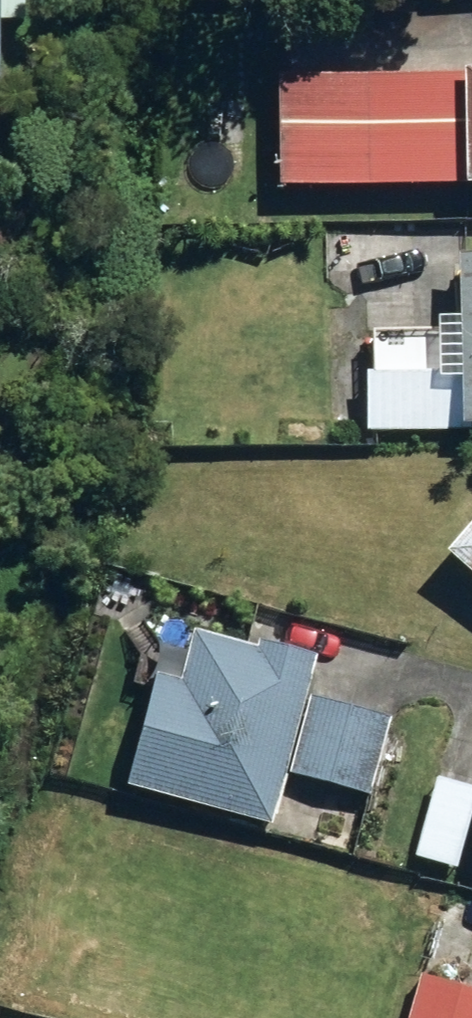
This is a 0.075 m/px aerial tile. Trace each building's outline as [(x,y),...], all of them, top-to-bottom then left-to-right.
[(263,184),(449,183),(448,70),(262,72),(263,184)] [(448,70),(449,183),(471,183),(471,70),(448,70)] [(356,430),(455,429),(455,424),(471,424),(471,253),(442,254),(443,329),(360,331),(360,372),(356,372),(356,430)] [(471,590),(471,495),(425,551),(471,590)] [(272,770),(293,692),(302,655),(244,641),(243,648),(177,632),(164,681),(139,675),(110,784),(258,823),(272,770)] [(293,692),(272,770),(363,794),(383,716),(293,692)] [(471,850),(471,809),(462,847),(471,850)] [(411,974),(398,1017),(471,1017),(471,991),(411,974)]
